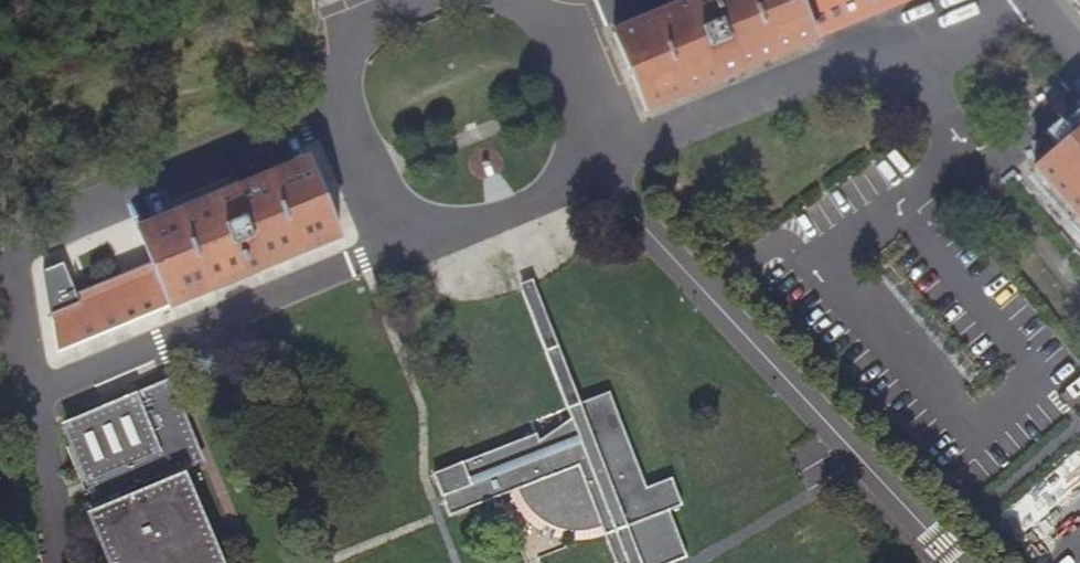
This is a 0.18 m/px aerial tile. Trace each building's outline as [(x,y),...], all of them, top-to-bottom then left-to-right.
[(921,0),(701,0),(613,36),(646,114),(921,0)] [(1079,12),(1079,0),(1070,0),(1079,12)] [(1034,170),(1079,224),(1079,131),(1034,170)] [(78,309),(73,298),(59,266),(39,275),(54,358),(166,311),(168,312),(335,242),(303,164),(233,194),(222,168),(169,190),(178,216),(134,235),(149,269),(152,279),(78,309)] [(149,269),(73,298),(78,309),(152,279),(149,269)] [(544,417),(558,411),(508,295),(496,300),(544,417)] [(56,399),(63,418),(167,378),(159,359),(56,399)] [(179,482),(159,491),(155,481),(193,464),(160,388),(59,431),(91,509),(84,513),(105,562),(214,562),(179,482)] [(435,483),(444,507),(502,482),(509,496),(518,507),(530,518),(545,527),(560,533),(576,535),(596,534),(612,528),(626,562),(630,562),(647,557),(649,562),(665,562),(695,550),(675,503),(662,508),(653,482),(626,492),(587,398),(558,411),(544,417),(548,427),(518,449),(513,440),(450,466),(454,474),(435,483)] [(431,475),(435,483),(454,474),(450,466),(431,475)]
